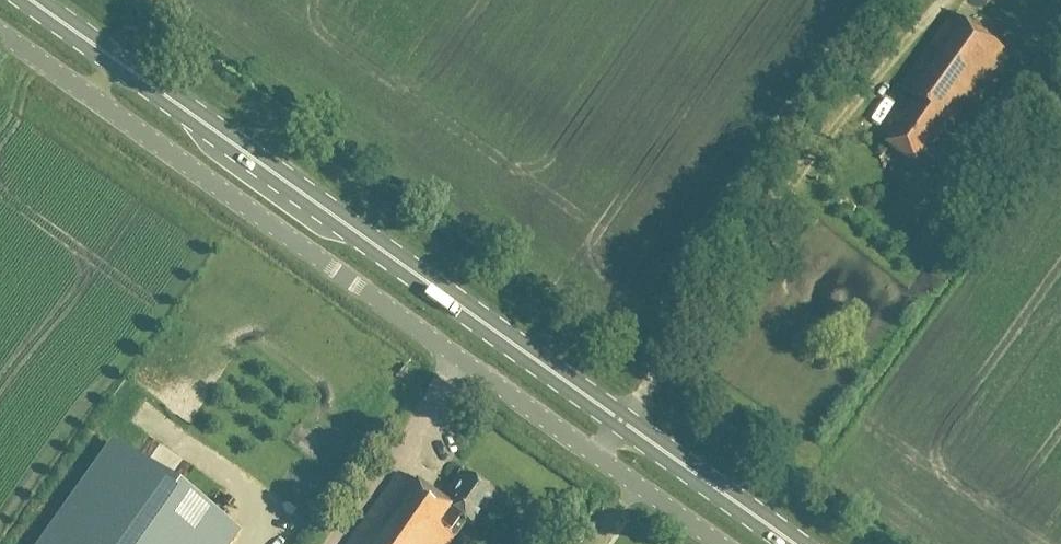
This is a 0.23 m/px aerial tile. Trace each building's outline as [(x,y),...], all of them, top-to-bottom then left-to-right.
[(930,169),(936,168),(943,159),(942,152),(932,145),(949,121),(958,128),(1010,54),(953,14),(901,87),(919,100),(888,143),(904,155),(903,160),(910,165),(915,162),(918,165),(919,162),(930,169)] [(187,506),(191,506),(190,486),(182,487),(180,465),(136,468),(139,505),(162,503),(164,533),(189,531),(187,506)] [(495,492),(461,469),(447,490),(452,494),(445,505),(398,472),(347,543),(449,543),(457,532),(456,532),(465,520),(473,525),(495,492)]
